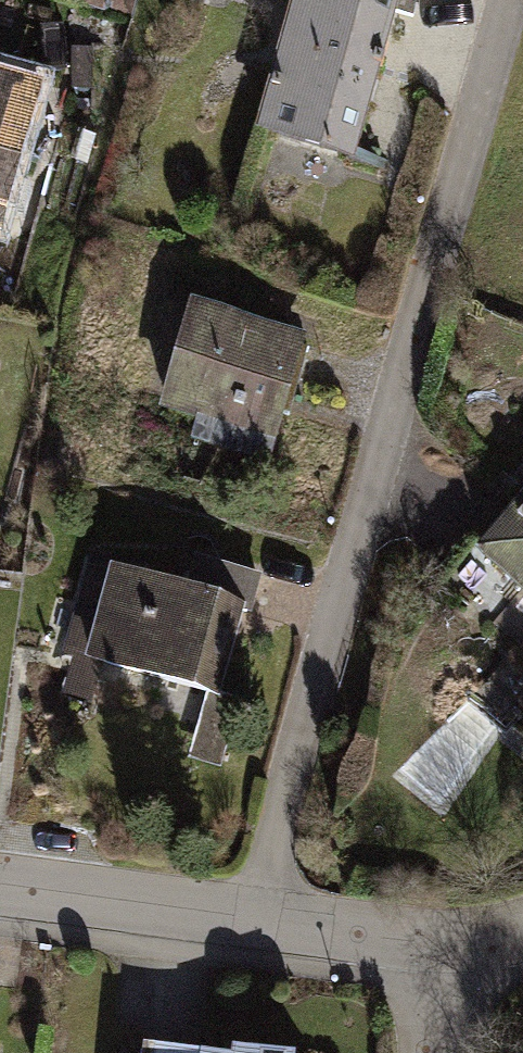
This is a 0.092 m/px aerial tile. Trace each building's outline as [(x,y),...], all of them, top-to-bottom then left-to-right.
[(82,8),(131,20),(135,0),(84,0),(82,8)] [(297,2),(260,129),(351,155),(376,66),(382,68),(384,58),(369,54),(374,37),(383,40),(395,0),(297,0),(297,2)] [(6,80),(0,100),(0,105),(31,114),(37,89),(6,80)] [(31,114),(0,105),(0,223),(31,114)] [(299,340),(194,310),(166,407),(226,424),(221,444),(266,457),(279,412),(288,415),(307,347),(298,345),(299,340)] [(491,558),(522,585),(522,520),(491,558)] [(127,575),(142,579),(146,566),(94,549),(60,658),(69,661),(60,692),(89,701),(101,661),(127,575)] [(142,579),(127,575),(101,661),(211,692),(235,608),(246,612),(257,574),(195,557),(186,591),(142,579)]
